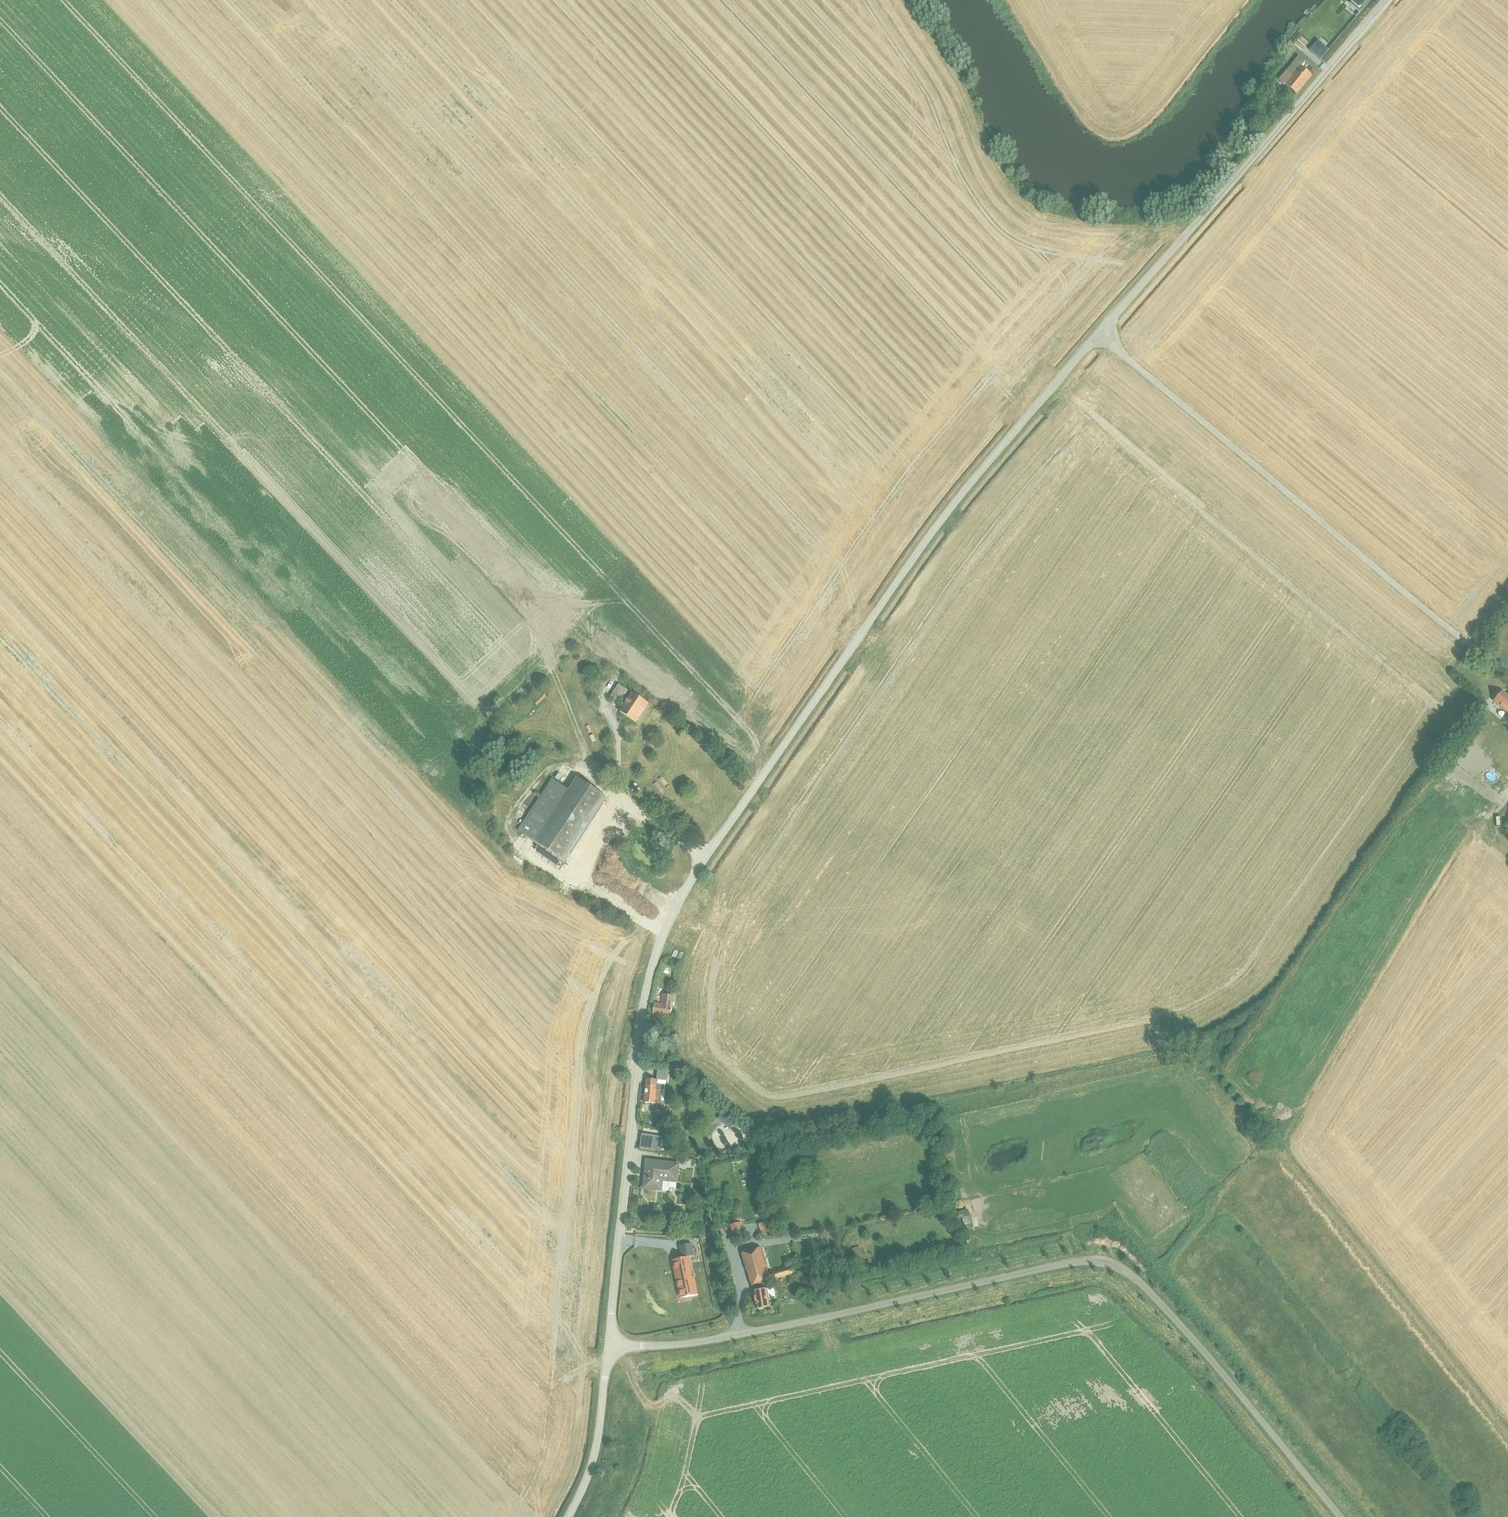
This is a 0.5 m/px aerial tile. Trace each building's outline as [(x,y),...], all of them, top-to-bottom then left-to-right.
[(1362,8),(1369,0),(1353,0),(1362,8)] [(1297,44),(1302,49),(1307,44),(1302,38),(1297,44)] [(1318,40),(1309,50),(1320,59),(1328,49),(1318,40)] [(1295,95),(1311,76),(1301,68),(1305,63),(1298,57),(1278,81),(1295,95)] [(624,697),(628,690),(619,685),(610,697),(624,706),(620,712),(636,723),(648,704),(632,693),(628,699),(624,697)] [(1507,697),(1502,692),(1496,699),(1507,709),(1507,697)] [(577,778),(569,791),(551,780),(518,831),(535,842),(564,863),(606,798),(577,778)] [(555,859),(553,863),(560,867),(563,862),(555,859)] [(654,1004),(652,1014),(673,1017),(674,1013),(671,1013),(673,996),(663,995),(661,1005),(654,1004)] [(646,1080),(644,1103),(656,1104),(656,1111),(663,1111),(664,1104),(661,1104),(663,1083),(666,1083),(666,1077),(662,1076),(657,1080),(646,1080)] [(656,1151),(657,1137),(642,1135),(640,1148),(656,1151)] [(684,1158),(683,1165),(694,1166),(694,1159),(684,1158)] [(677,1182),(679,1164),(647,1161),(644,1189),(660,1190),(668,1191),(669,1182),(677,1182)] [(968,1211),(956,1214),(957,1220),(961,1219),(965,1232),(973,1230),(970,1217),(969,1217),(968,1211)] [(759,1225),(762,1234),(778,1230),(775,1220),(759,1225)] [(733,1240),(744,1237),(740,1223),(730,1225),(733,1240)] [(682,1258),(672,1260),(674,1274),(676,1273),(677,1276),(680,1290),(683,1290),(685,1298),(698,1295),(694,1277),(692,1277),(688,1257),(693,1256),(691,1244),(679,1246),(682,1258)] [(751,1285),(770,1280),(760,1247),(741,1253),(751,1285)] [(859,1248),(851,1250),(854,1259),(862,1257),(859,1248)] [(773,1279),(792,1273),(790,1266),(771,1272),(773,1279)] [(773,1288),(753,1291),(756,1309),(758,1309),(760,1310),(763,1309),(764,1308),(769,1307),(768,1301),(775,1299),(773,1288)]
